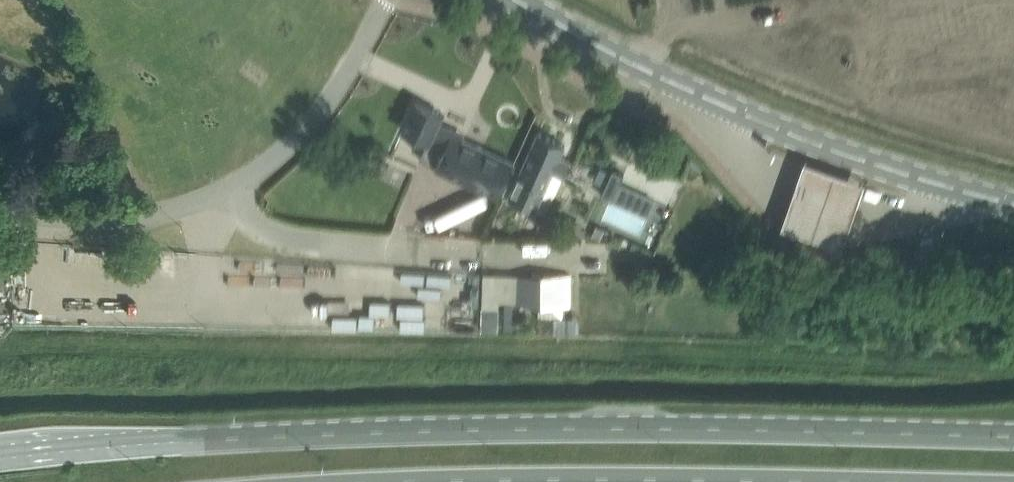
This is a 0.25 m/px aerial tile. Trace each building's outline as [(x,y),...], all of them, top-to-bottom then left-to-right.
[(514,162),(436,127),(442,113),(415,101),(403,129),(428,141),(420,158),(437,166),(436,168),(498,196),(501,190),(513,163),(514,162)] [(563,176),(570,160),(560,155),(565,143),(538,131),(522,167),(513,163),(501,190),(509,194),(508,196),(535,208),(552,171),(563,176)] [(868,171),(810,150),(787,214),(844,235),(868,171)] [(613,169),(602,194),(648,215),(655,199),(620,183),(624,174),(613,169)] [(569,218),(562,232),(577,239),(579,235),(583,237),(587,230),(582,228),(584,224),(569,218)] [(596,223),(591,234),(600,238),(605,227),(596,223)] [(935,250),(932,238),(920,241),(923,252),(935,250)] [(570,305),(570,274),(517,274),(517,302),(529,302),(529,305),(539,305),(562,305),(570,305)] [(482,306),(482,329),(497,329),(498,306),(482,306)]
